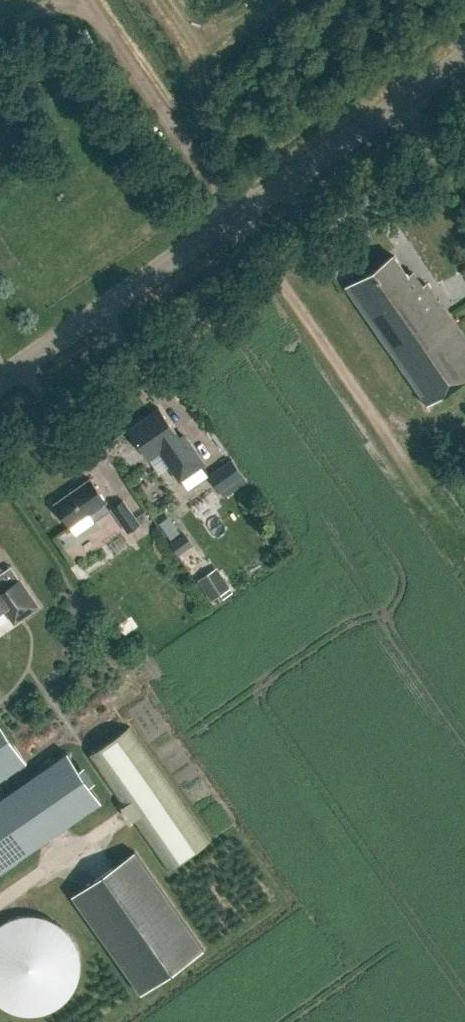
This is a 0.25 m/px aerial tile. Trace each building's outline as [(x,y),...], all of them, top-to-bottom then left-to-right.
[(347,288),(428,405),(464,379),(464,339),(426,283),(423,285),(413,271),(408,275),(394,255),(347,288)] [(160,452),(180,480),(205,463),(185,436),(181,439),(159,407),(128,429),(149,459),(160,452)] [(209,473),(221,490),(244,473),(232,457),(209,473)] [(90,478),(54,503),(71,526),(89,513),(95,520),(109,510),(104,503),(106,501),(90,478)] [(123,495),(111,504),(128,529),(140,520),(123,495)] [(81,559),(100,549),(94,536),(74,545),(81,559)] [(197,579),(211,599),(218,594),(221,598),(232,591),(216,566),(197,579)] [(8,605),(18,620),(39,606),(20,579),(7,588),(0,578),(0,611),(8,605)] [(26,762),(0,724),(0,780),(26,762)] [(133,820),(168,870),(210,841),(130,726),(87,756),(122,805),(122,806),(132,821),(133,820)] [(0,799),(0,872),(102,801),(68,752),(0,799)] [(204,949),(134,851),(72,894),(142,993),(204,949)] [(61,1004),(63,1002),(65,1000),(67,998),(69,996),(71,994),(72,992),(74,989),(75,987),(76,985),(77,982),(78,979),(79,977),(80,974),(80,971),(80,969),(80,966),(80,963),(80,960),(80,957),(80,955),(79,952),(78,949),(77,947),(76,944),(75,942),(74,939),(72,937),(71,935),(69,933),(68,931),(66,929),(64,927),(61,925),(59,923),(57,921),(54,920),(52,919),(50,918),(47,917),(44,916),(42,915),(39,915),(36,914),(34,914),(31,914),(28,914),(25,914),(22,915),(20,915),(17,916),(14,917),(12,917),(9,919),(7,920),(4,921),(2,923),(0,924),(0,1004),(2,1005),(4,1007),(7,1008),(9,1009),(12,1010),(14,1011),(17,1012),(20,1013),(22,1013),(25,1014),(28,1014),(30,1014),(33,1014),(36,1014),(38,1013),(41,1013),(44,1012),(46,1011),(49,1011),(52,1009),(54,1008),(56,1007),(59,1005),(61,1004)]
